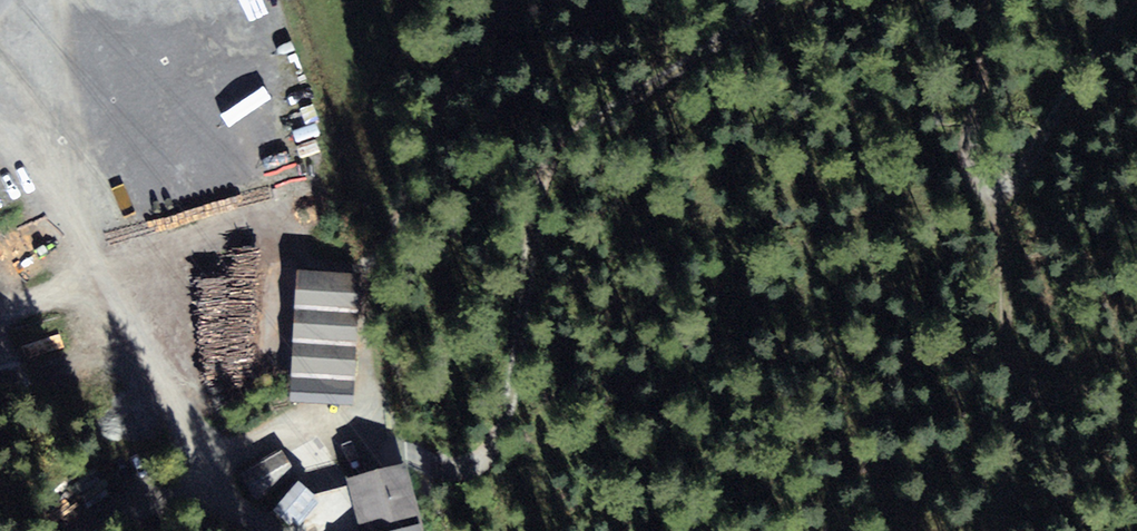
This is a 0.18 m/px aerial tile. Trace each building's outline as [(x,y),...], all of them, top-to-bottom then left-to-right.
[(290,378),(356,381),(358,297),(292,295),(290,378)] [(281,447),(239,471),(256,500),(297,476),(281,447)] [(406,462),(347,478),(361,530),(377,530),(422,519),(406,462)] [(316,495),(298,480),(272,510),(290,525),(316,495)] [(420,523),(389,530),(422,530),(420,523)]
